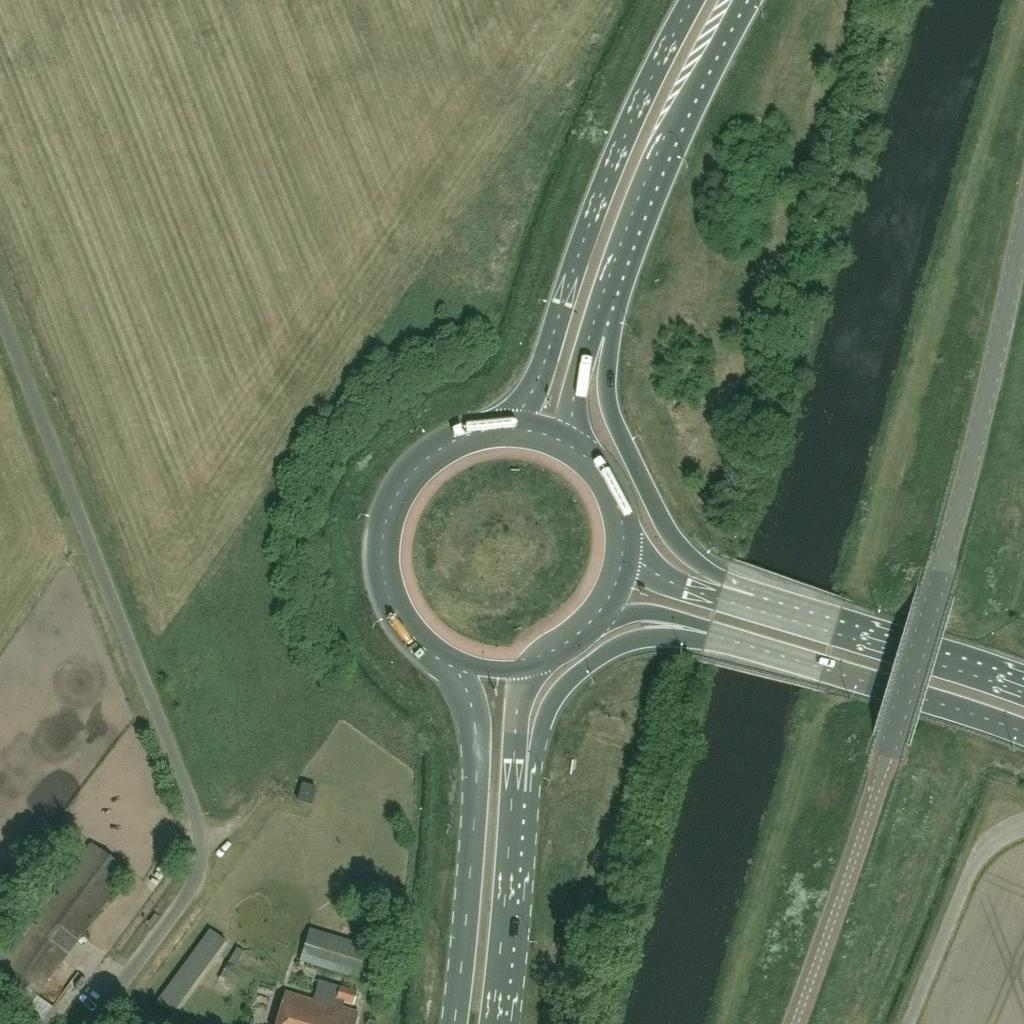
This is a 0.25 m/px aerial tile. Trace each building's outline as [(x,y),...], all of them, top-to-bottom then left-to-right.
[(309,803),(314,787),(301,783),(297,799),(309,803)] [(127,871),(90,844),(0,967),(37,994),(127,871)] [(310,927),(299,963),(360,981),(371,945),(310,927)] [(77,991),(83,1001),(99,991),(93,982),(77,991)] [(275,1023),(355,1023),(358,1012),(342,1008),(343,1003),(352,1006),(357,991),(339,986),(334,1005),(285,991),(275,1023)]
